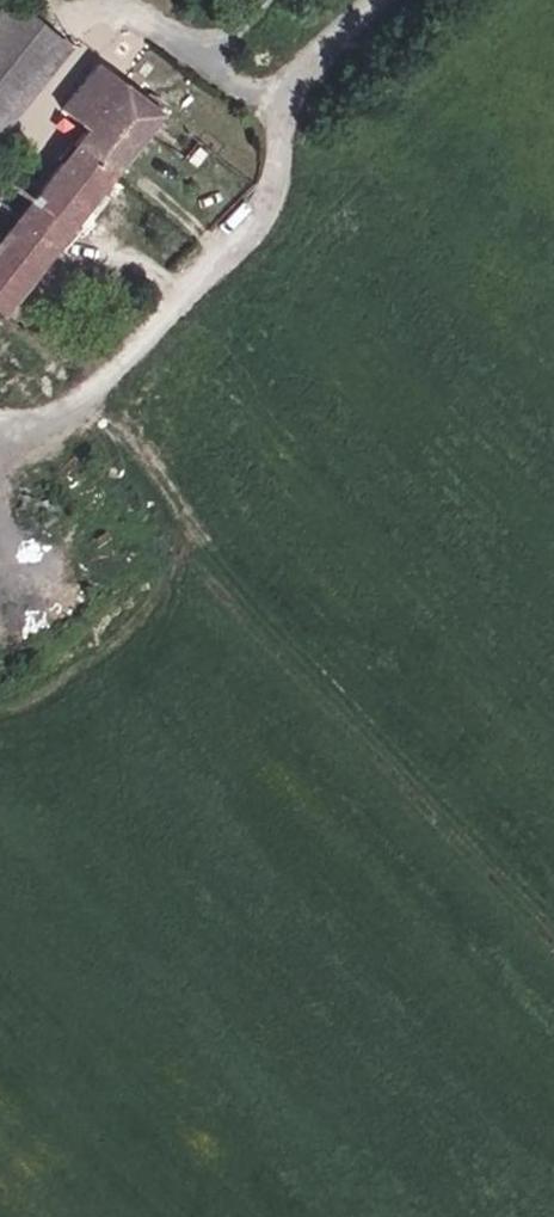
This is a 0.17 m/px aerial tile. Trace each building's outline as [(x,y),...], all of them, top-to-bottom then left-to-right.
[(6,153),(101,41),(52,0),(32,0),(0,38),(0,147),(3,150),(6,153)] [(0,147),(0,341),(192,106),(127,57),(92,103),(111,120),(59,189),(15,154),(11,158),(6,153),(3,150),(0,147)]
